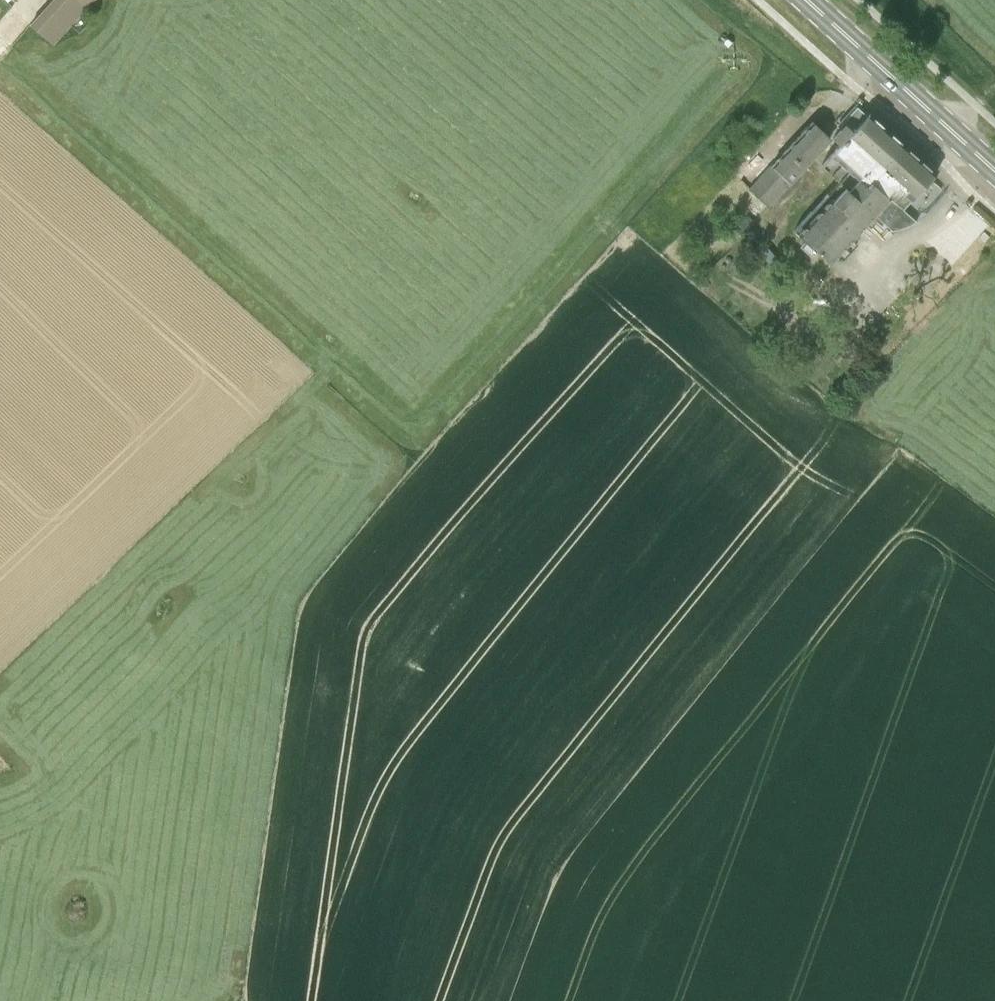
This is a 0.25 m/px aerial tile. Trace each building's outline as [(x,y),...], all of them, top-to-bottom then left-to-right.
[(70,23),(91,0),(44,0),(70,23)] [(843,119),(838,125),(841,128),(834,137),(841,143),(821,165),(839,181),(795,230),(797,232),(831,263),(875,214),(887,226),(936,173),(869,113),(868,115),(857,105),(843,119)] [(802,167),(816,152),(830,138),(813,121),(785,151),(802,167)] [(802,167),(785,151),(749,190),(760,200),(753,208),(759,214),(767,206),(766,205),(802,167)]
